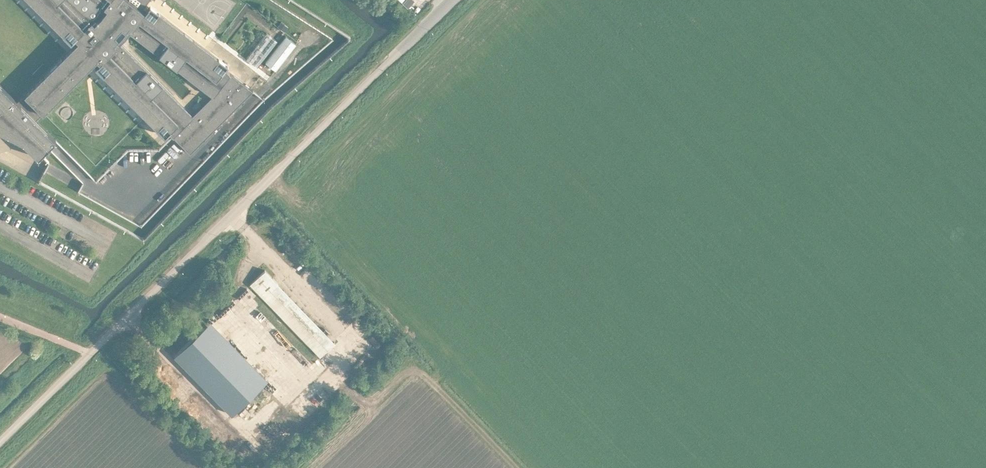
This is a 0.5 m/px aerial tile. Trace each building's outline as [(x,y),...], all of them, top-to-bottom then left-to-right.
[(14,99),(14,98),(0,84),(0,127),(17,136),(20,133),(41,154),(41,153),(55,139),(37,122),(35,120),(96,59),(99,61),(98,62),(98,63),(99,62),(102,65),(103,66),(163,126),(164,127),(168,131),(168,132),(169,132),(184,147),(197,135),(202,140),(207,135),(204,133),(210,127),(212,130),(252,90),(230,72),(225,68),(225,67),(224,68),(220,64),(219,64),(151,11),(150,11),(147,8),(147,7),(146,8),(143,6),(147,0),(37,0),(70,33),(71,33),(74,37),(73,37),(74,38),(74,37),(77,40),(66,51),(16,101),(14,99)] [(246,58),(257,66),(277,40),(266,32),(246,58)] [(285,36),(265,61),(275,69),(295,43),(285,36)] [(335,342),(265,269),(250,283),(320,356),(335,342)]
